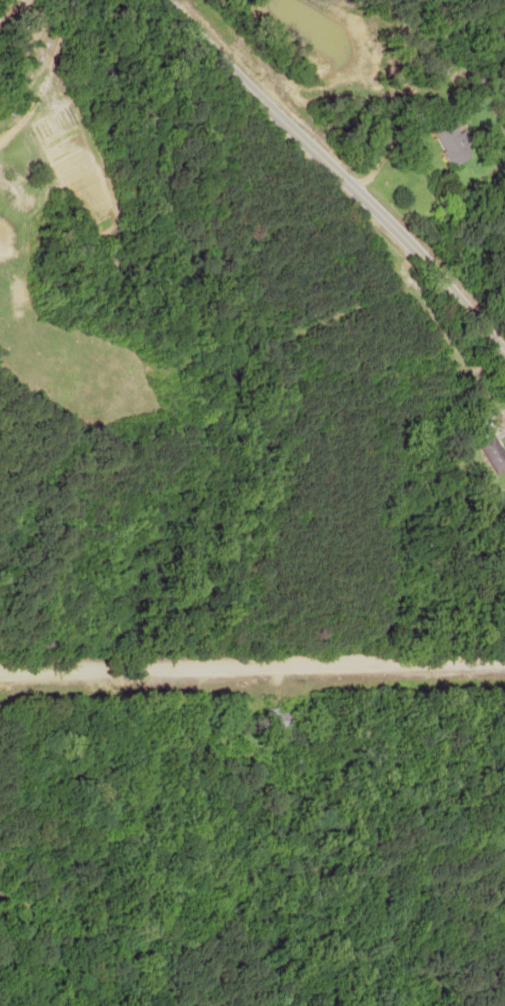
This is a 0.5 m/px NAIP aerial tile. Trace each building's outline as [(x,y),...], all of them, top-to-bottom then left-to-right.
[(469,154),(449,114),(430,124),(451,163),(469,154)] [(465,440),(479,472),(497,464),(483,432),(465,440)]
